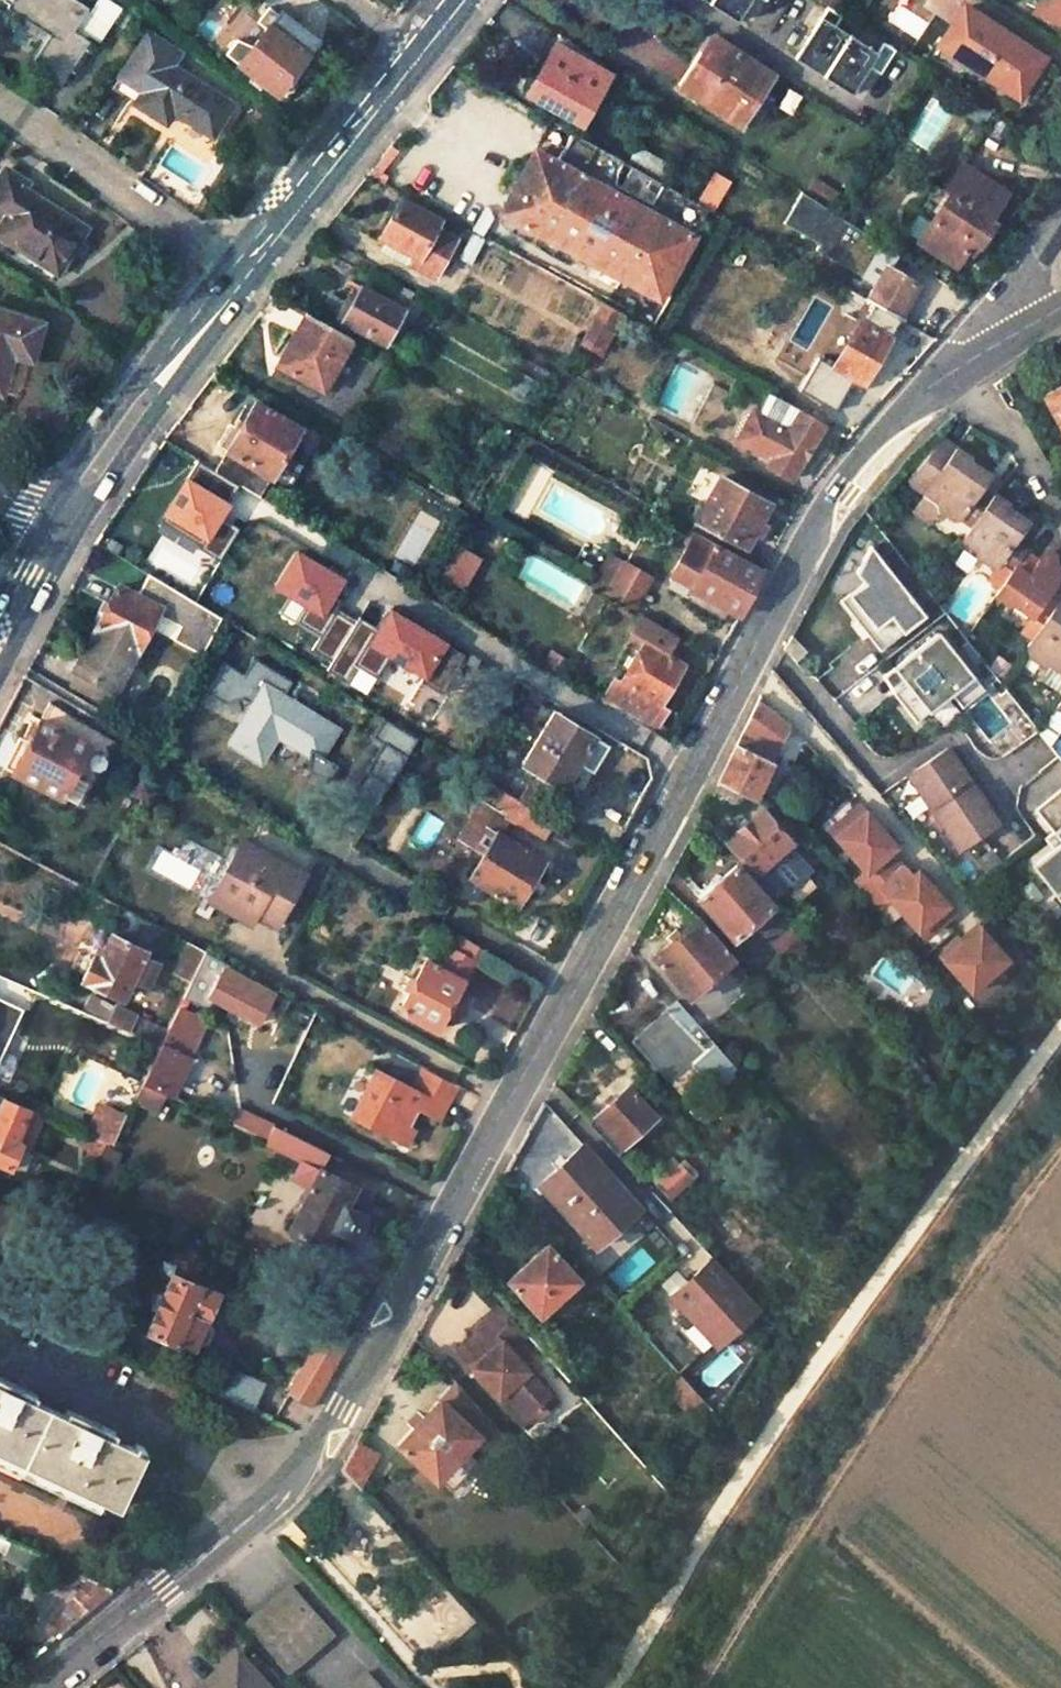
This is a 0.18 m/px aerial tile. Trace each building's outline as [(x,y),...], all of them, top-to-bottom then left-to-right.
[(9,13),(53,41),(34,70),(65,90),(92,47),(76,37),(90,12),(70,0),(17,0),(9,13)] [(99,51),(121,13),(100,0),(97,0),(90,12),(76,37),(92,47),(99,51)] [(740,18),(752,0),(711,0),(740,18)] [(1060,23),(1060,0),(1029,0),(1026,8),(1060,23)] [(882,74),(898,49),(886,42),(880,52),(838,25),(844,15),(831,7),(795,57),(855,94),(869,74),(864,70),(866,65),(882,74)] [(268,8),(257,22),(266,29),(237,65),(275,96),(316,46),(268,8)] [(970,8),(945,45),(984,71),(982,73),(1020,100),(1047,60),(970,8)] [(152,35),(116,93),(139,107),(170,127),(177,116),(216,140),(235,108),(176,71),(186,56),(152,35)] [(717,40),(685,89),(738,124),(771,76),(717,40)] [(557,47),(529,95),(583,124),(610,76),(557,47)] [(573,133),(556,162),(535,151),(503,212),(604,267),(597,279),(651,308),(657,295),(660,297),(707,211),(696,204),(573,133)] [(903,230),(940,253),(960,266),(967,254),(975,242),(982,247),(995,226),(991,223),(1011,194),(968,166),(948,194),(934,185),(903,230)] [(0,190),(0,220),(12,228),(4,238),(26,252),(32,243),(72,269),(96,235),(33,194),(38,187),(12,171),(0,190)] [(707,211),(724,184),(712,177),(696,204),(707,211)] [(783,223),(860,266),(875,238),(798,195),(783,223)] [(437,276),(457,240),(436,228),(440,222),(402,200),(381,236),(384,237),(380,244),(411,262),(437,276)] [(975,259),(982,247),(975,242),(967,254),(975,259)] [(32,243),(26,252),(65,278),(72,269),(32,243)] [(899,321),(915,330),(933,302),(917,293),(922,285),(888,266),(867,302),(874,306),(899,321)] [(335,289),(328,300),(343,308),(341,312),(393,342),(394,340),(407,349),(415,333),(406,327),(413,314),(422,319),(429,308),(413,299),(406,311),(365,287),(356,301),(335,289)] [(605,343),(623,312),(605,302),(587,333),(605,343)] [(874,306),(864,325),(857,321),(832,365),(863,382),(899,321),(874,306)] [(309,312),(280,365),(327,390),(355,338),(309,312)] [(0,316),(0,396),(8,399),(18,363),(32,368),(44,330),(0,316)] [(1050,397),(1060,415),(1060,390),(1050,397)] [(735,436),(772,460),(768,466),(790,480),(823,425),(768,391),(767,391),(756,411),(751,408),(735,436)] [(259,499),(298,429),(253,403),(214,472),(259,499)] [(969,463),(940,444),(911,485),(974,527),(996,495),(985,488),(989,482),(967,466),(969,463)] [(214,549),(241,505),(188,473),(161,516),(214,549)] [(717,476),(694,516),(742,544),(765,504),(717,476)] [(966,538),(983,549),(982,554),(997,565),(1006,562),(1015,550),(1025,557),(1030,550),(1019,542),(1032,523),(1010,508),(1013,503),(998,493),(996,495),(974,527),(966,538)] [(762,568),(693,529),(666,576),(669,587),(684,595),(703,606),(707,598),(736,614),(762,568)] [(457,541),(439,574),(466,589),(484,556),(457,541)] [(446,687),(466,647),(389,608),(379,628),(335,606),(351,574),(297,546),(276,587),(290,594),(281,612),(320,631),(310,651),(351,672),(346,683),(368,694),(386,658),(446,687)] [(929,613),(880,546),(863,572),(870,581),(848,599),(887,647),(929,613)] [(1002,591),(1039,616),(1047,605),(1056,611),(1060,603),(1060,599),(1054,594),(1060,585),(1060,560),(1060,559),(1060,555),(1060,554),(1058,552),(1056,552),(1052,552),(1049,553),(1046,555),(1044,557),(1044,559),(1031,549),(1030,550),(1025,557),(1016,571),(1002,591)] [(1015,550),(1006,562),(1005,564),(1016,571),(1025,557),(1015,550)] [(621,565),(607,557),(590,585),(605,593),(621,565)] [(645,579),(621,565),(605,593),(629,607),(645,579)] [(201,653),(223,615),(149,573),(142,585),(175,604),(160,630),(201,653)] [(161,608),(119,587),(76,670),(117,692),(161,608)] [(1054,653),(1053,660),(1060,665),(1060,603),(1056,611),(1035,640),(1054,653)] [(611,678),(598,701),(650,732),(661,710),(655,706),(678,666),(662,656),(674,634),(639,614),(604,674),(611,678)] [(964,712),(991,693),(947,631),(900,664),(912,681),(902,688),(921,714),(951,693),(964,712)] [(326,757),(343,722),(285,695),(293,678),(253,659),(247,672),(222,661),(209,688),(245,705),(226,746),(265,765),(276,741),(311,757),(305,770),(328,781),(337,762),(326,757)] [(117,692),(76,670),(69,683),(110,704),(117,692)] [(50,703),(14,767),(78,803),(115,740),(50,703)] [(1043,733),(1053,746),(1060,735),(1060,705),(1043,733)] [(554,713),(523,763),(562,787),(593,737),(554,713)] [(720,779),(753,796),(775,747),(744,730),(720,779)] [(1001,825),(950,750),(913,776),(938,813),(933,816),(960,855),(1001,825)] [(938,813),(913,776),(908,780),(933,816),(938,813)] [(485,781),(476,795),(481,798),(490,784),(485,781)] [(710,797),(731,807),(740,804),(744,795),(718,783),(710,797)] [(519,801),(490,784),(481,798),(480,801),(481,802),(507,817),(543,840),(553,822),(519,801)] [(526,790),(519,801),(553,822),(560,811),(526,790)] [(1041,809),(1060,833),(1060,792),(1041,809)] [(831,821),(838,828),(867,804),(861,796),(831,821)] [(462,834),(487,849),(497,832),(507,817),(481,802),(462,834)] [(849,876),(862,890),(901,856),(890,843),(896,838),(867,804),(838,828),(866,862),(849,876)] [(779,896),(795,880),(774,858),(794,839),(763,807),(728,841),(779,896)] [(426,810),(411,839),(429,848),(444,820),(426,810)] [(543,860),(497,832),(487,849),(470,877),(516,905),(543,860)] [(242,837),(211,891),(253,916),(255,913),(275,925),(304,874),(242,837)] [(1043,869),(1060,890),(1060,853),(1043,869)] [(888,890),(917,923),(947,898),(917,863),(912,868),(901,856),(862,890),(873,903),(888,890)] [(738,863),(702,896),(737,934),(772,901),(738,863)] [(211,891),(206,899),(248,923),(253,916),(211,891)] [(953,905),(947,898),(917,923),(924,930),(953,905)] [(126,909),(117,926),(155,947),(165,929),(126,909)] [(413,909),(408,917),(424,926),(428,918),(413,909)] [(701,916),(658,955),(694,995),(737,957),(701,916)] [(972,921),(956,934),(960,938),(939,956),(966,987),(1002,956),(972,921)] [(789,955),(805,941),(789,923),(774,937),(789,955)] [(155,947),(117,926),(99,958),(96,955),(82,980),(120,1000),(131,980),(148,990),(162,966),(148,958),(155,947)] [(960,938),(956,934),(936,952),(939,956),(960,938)] [(460,936),(453,949),(472,960),(479,947),(460,936)] [(205,951),(191,944),(176,972),(191,981),(205,951)] [(425,960),(398,1009),(435,1029),(443,1014),(454,1019),(464,1001),(453,995),(472,960),(453,949),(442,969),(425,960)] [(205,951),(191,981),(183,997),(208,1009),(214,998),(261,1020),(275,989),(205,951)] [(85,1008),(110,1015),(114,1002),(88,995),(85,1008)] [(18,1005),(0,998),(0,1033),(1,1029),(5,1032),(18,1005)] [(678,1001),(634,1040),(684,1095),(704,1076),(715,1088),(737,1067),(727,1056),(716,1043),(678,1001)] [(161,1044),(144,1079),(168,1091),(174,1094),(192,1059),(188,1057),(208,1017),(180,1004),(166,1032),(161,1044)] [(161,1044),(166,1032),(116,1007),(108,1021),(161,1044)] [(385,1074),(412,1088),(422,1069),(395,1054),(385,1074)] [(412,1088),(385,1074),(378,1071),(364,1096),(367,1104),(358,1120),(402,1144),(407,1143),(408,1142),(410,1140),(411,1138),(412,1135),(411,1128),(404,1124),(406,1118),(410,1120),(415,1110),(436,1122),(456,1087),(422,1069),(412,1088)] [(144,1079),(136,1096),(160,1107),(168,1091),(144,1079)] [(618,1153),(658,1115),(631,1086),(591,1124),(618,1153)] [(0,1106),(0,1161),(12,1167),(21,1145),(28,1148),(44,1112),(5,1095),(0,1106)] [(278,1119),(245,1101),(235,1120),(268,1138),(275,1124),(278,1119)] [(114,1141),(127,1114),(101,1102),(87,1130),(99,1135),(109,1139),(114,1141)] [(266,1141),(305,1161),(297,1176),(313,1185),(290,1230),(323,1248),(333,1229),(351,1238),(363,1215),(346,1205),(355,1187),(321,1169),(329,1153),(275,1124),(268,1138),(266,1141)] [(109,1139),(99,1135),(91,1153),(100,1159),(109,1139)] [(583,1147),(542,1186),(598,1250),(640,1212),(583,1147)] [(679,1167),(659,1186),(671,1198),(691,1179),(679,1167)] [(547,1246),(510,1282),(541,1317),(579,1282),(547,1246)] [(220,1281),(159,1254),(157,1258),(157,1263),(159,1267),(162,1271),(167,1273),(144,1327),(190,1348),(193,1340),(198,1343),(199,1341),(204,1343),(209,1343),(214,1330),(212,1330),(213,1327),(210,1325),(211,1322),(209,1321),(210,1318),(208,1318),(220,1292),(216,1290),(220,1281)] [(762,1304),(714,1254),(696,1272),(703,1279),(697,1285),(690,1278),(673,1294),(721,1343),(762,1304)] [(464,1353),(506,1399),(509,1397),(533,1422),(552,1409),(545,1400),(554,1394),(511,1347),(526,1335),(502,1309),(473,1333),(480,1340),(464,1353)] [(295,1385),(288,1393),(310,1406),(319,1393),(326,1382),(350,1338),(321,1326),(310,1349),(313,1350),(295,1385)] [(261,1381),(226,1366),(215,1390),(250,1405),(261,1381)] [(686,1374),(670,1387),(690,1408),(705,1394),(686,1374)] [(119,1505),(146,1451),(99,1429),(102,1423),(83,1414),(80,1420),(21,1391),(24,1385),(4,1376),(1,1382),(0,1381),(0,1449),(119,1505)] [(440,1399),(400,1444),(438,1478),(477,1439),(493,1423),(458,1384),(442,1401),(440,1399)] [(552,1409),(562,1403),(554,1394),(545,1400),(552,1409)] [(438,1478),(454,1492),(493,1453),(477,1439),(438,1478)] [(341,1469),(357,1486),(378,1452),(357,1441),(341,1469)] [(32,1570),(40,1554),(19,1544),(11,1560),(32,1570)] [(113,1589),(92,1579),(73,1604),(87,1615),(117,1590),(113,1589)] [(288,1678),(335,1635),(291,1587),(277,1599),(244,1629),(288,1678)] [(217,1687),(265,1687),(239,1659),(219,1676),(224,1682),(217,1687)] [(369,1673),(352,1687),(382,1687),(369,1673)]
